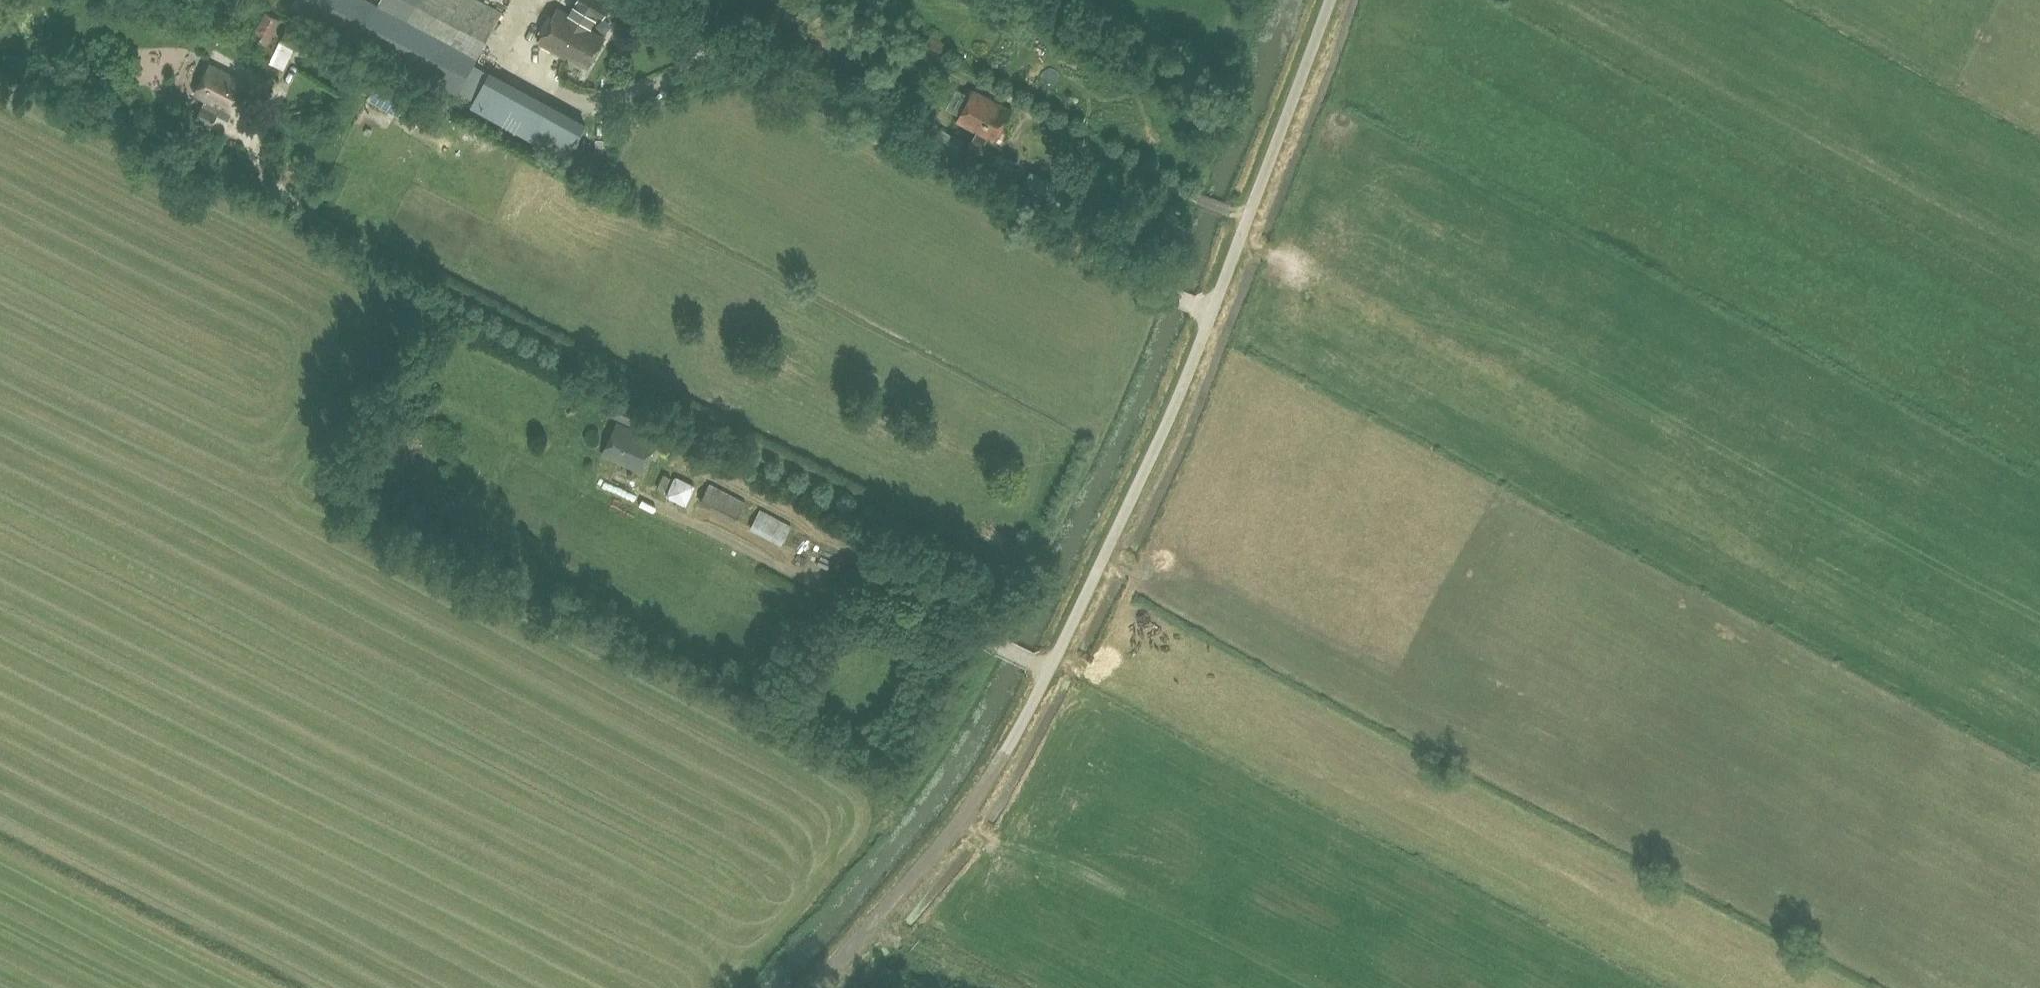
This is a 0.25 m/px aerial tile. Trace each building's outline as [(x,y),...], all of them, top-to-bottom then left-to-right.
[(359,41),(424,75),(458,93),(459,92),(473,66),(502,11),(483,0),(381,0),(379,4),(359,41)] [(538,40),(571,60),(573,57),(587,66),(605,36),(590,27),(597,15),(603,18),(610,4),(602,0),(576,0),(570,12),(558,5),(538,40)] [(266,49),(278,22),(262,14),(249,41),(266,49)] [(279,40),(297,49),(306,31),(288,22),(279,40)] [(300,46),(320,57),(326,46),(306,36),(300,46)] [(265,56),(275,65),(284,56),(274,47),(265,56)] [(195,94),(233,111),(248,82),(211,63),(195,94)] [(475,100),(488,74),(473,66),(459,92),(475,100)] [(475,100),(473,104),(531,135),(550,100),(491,69),(488,74),(475,100)] [(367,98),(407,121),(420,98),(380,75),(367,98)] [(974,88),(957,120),(993,139),(1010,108),(974,88)] [(580,126),(584,116),(562,107),(558,116),(580,126)] [(557,117),(553,126),(573,135),(577,126),(557,117)] [(964,141),(939,127),(930,144),(954,158),(964,141)] [(603,411),(631,424),(639,407),(611,395),(603,411)] [(603,454),(641,472),(656,439),(617,421),(603,454)] [(656,488),(664,491),(671,475),(664,472),(656,488)] [(686,504),(695,485),(674,476),(665,495),(686,504)] [(709,482),(698,502),(735,520),(746,500),(709,482)] [(792,525),(760,508),(750,528),(782,545),(792,525)] [(1038,875),(1031,882),(1048,898),(1055,891),(1038,875)]
